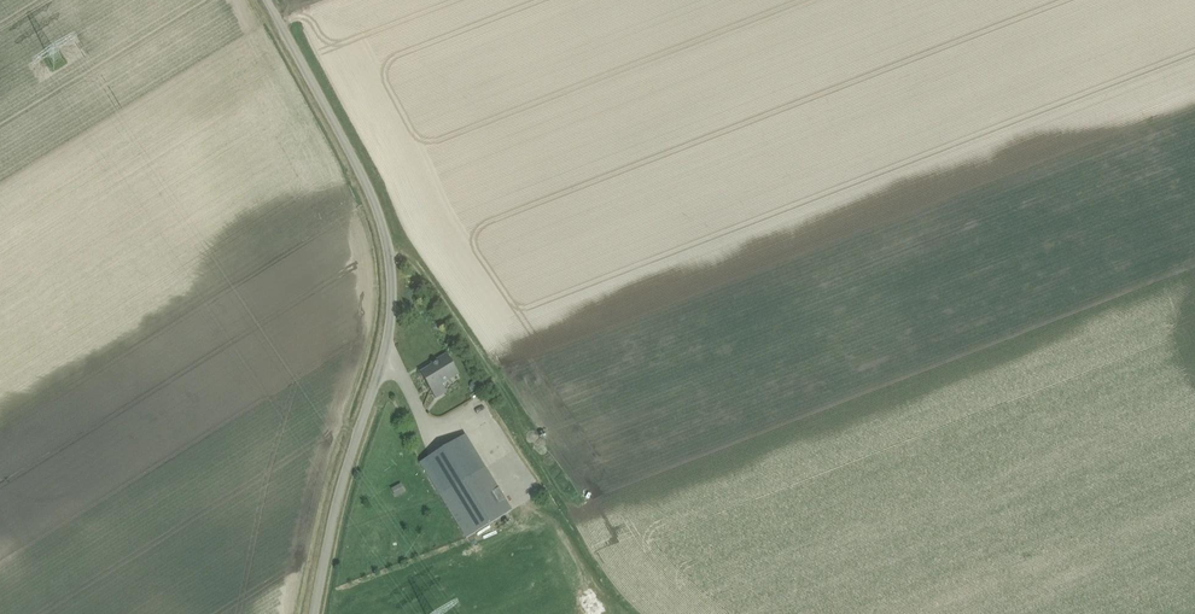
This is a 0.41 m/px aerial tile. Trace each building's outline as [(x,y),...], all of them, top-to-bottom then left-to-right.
[(459,374),(453,365),(447,354),(436,361),(437,363),(421,372),(432,390),(459,374)] [(421,462),(467,538),(513,510),(466,435),(421,462)]
